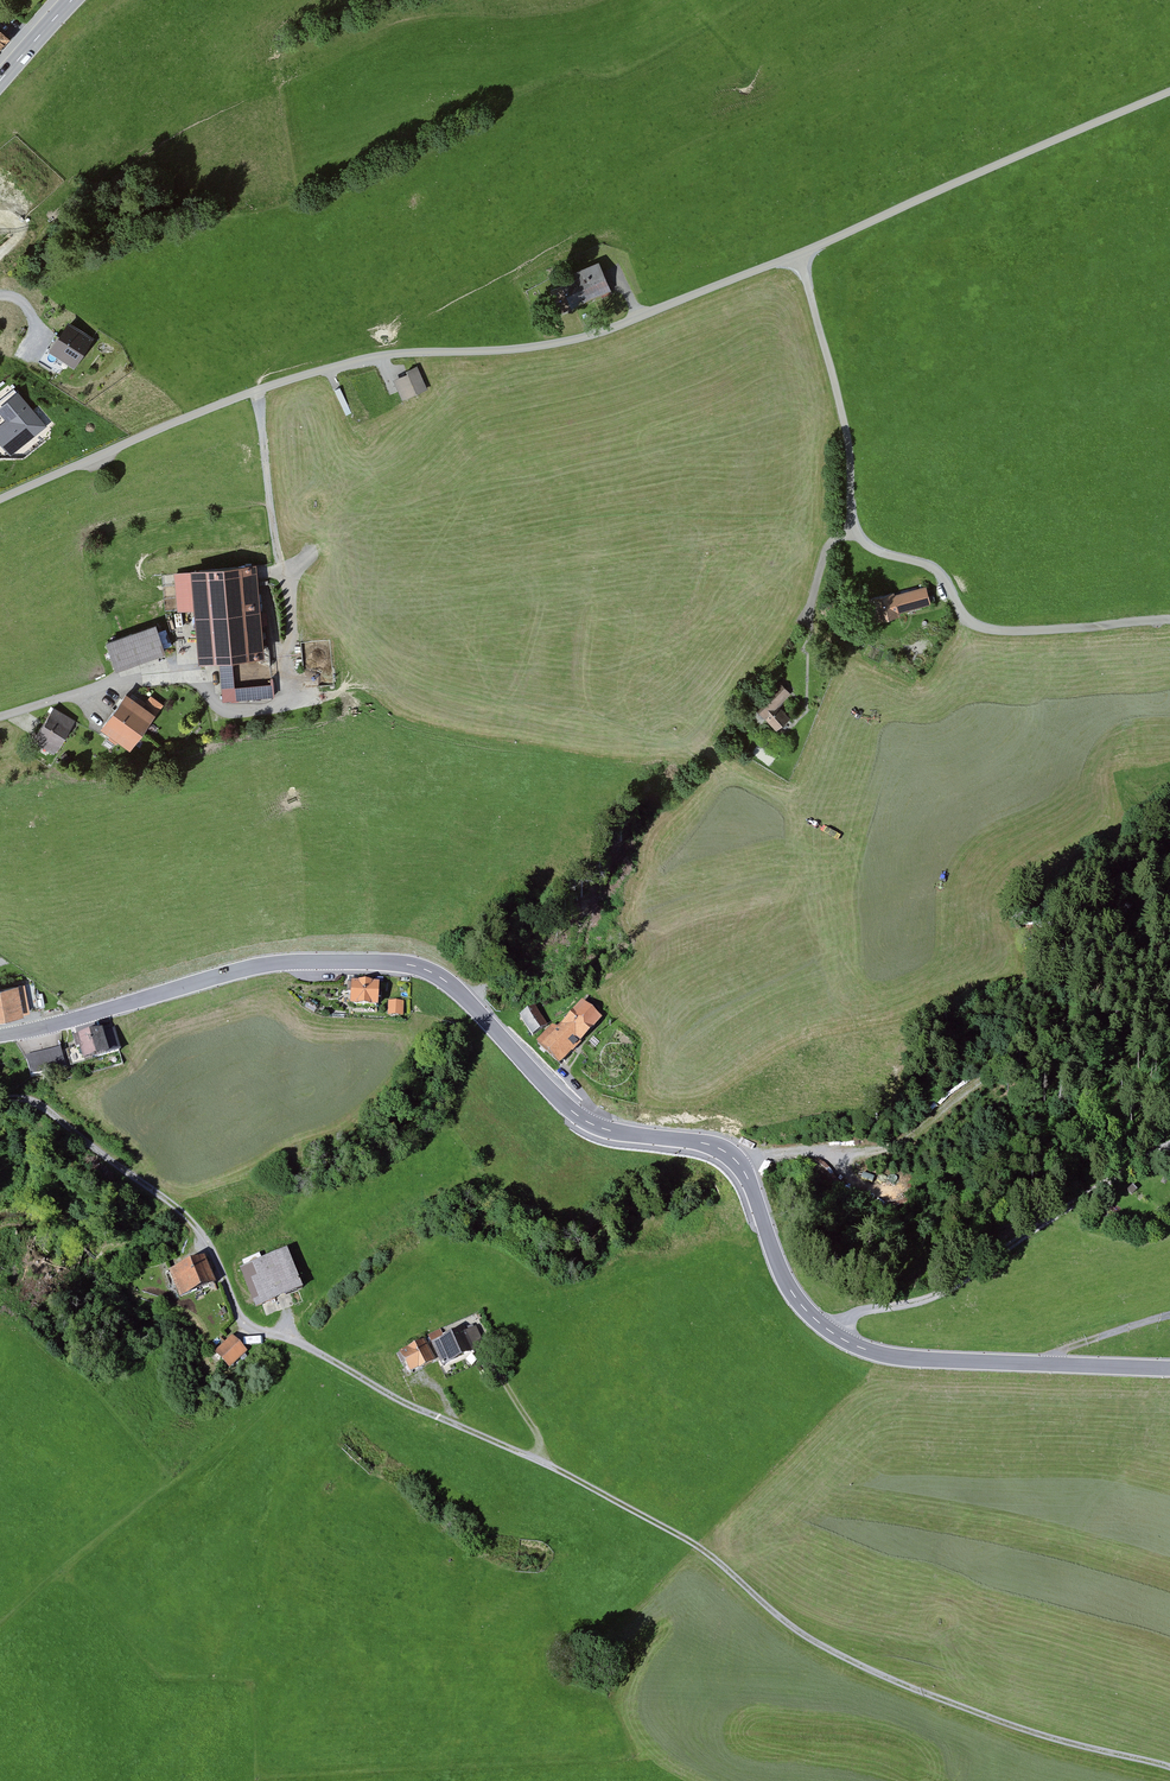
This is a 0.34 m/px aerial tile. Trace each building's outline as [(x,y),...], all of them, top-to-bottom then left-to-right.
[(10,41),(0,32),(0,52),(10,41)] [(604,292),(594,265),(544,283),(555,311),(604,292)] [(68,324),(49,352),(66,363),(74,368),(93,340),(68,324)] [(66,363),(49,352),(46,350),(40,360),(60,373),(66,363)] [(410,367),(387,380),(398,400),(421,387),(410,367)] [(18,393),(8,381),(0,388),(0,409),(18,393)] [(0,409),(0,414),(6,420),(0,425),(0,445),(11,457),(46,427),(18,393),(0,409)] [(257,567),(175,574),(178,611),(196,610),(200,666),(220,664),(223,702),(274,698),(273,685),(234,688),(233,665),(264,662),(257,567)] [(893,594),(870,601),(877,624),(901,618),(900,614),(931,605),(926,588),(894,597),(893,594)] [(155,627),(105,645),(115,673),(166,654),(155,627)] [(776,678),(749,704),(776,732),(789,719),(778,707),(792,694),(776,678)] [(126,696),(101,731),(130,752),(155,717),(126,696)] [(151,697),(144,706),(156,715),(163,706),(151,697)] [(54,708),(33,742),(54,755),(75,721),(54,708)] [(378,1002),(379,980),(351,978),(351,980),(348,980),(347,990),(351,990),(350,1001),(378,1002)] [(0,990),(0,1022),(25,1018),(24,1016),(30,1015),(25,986),(0,990)] [(552,1024),(537,1040),(560,1061),(579,1041),(578,1039),(600,1016),(582,999),(557,1025),(552,1024)] [(308,1000),(305,1006),(314,1011),(318,1005),(308,1000)] [(404,1000),(390,1000),(389,1014),(403,1015),(404,1000)] [(536,1004),(520,1014),(532,1033),(548,1023),(536,1004)] [(77,1046),(67,1049),(71,1064),(111,1053),(104,1029),(103,1025),(74,1034),(77,1046)] [(115,1026),(104,1029),(111,1053),(121,1050),(115,1026)] [(60,1045),(26,1055),(31,1073),(65,1064),(60,1045)] [(286,1246),(239,1265),(256,1304),(303,1285),(286,1246)] [(215,1279),(204,1253),(170,1268),(180,1294),(215,1279)] [(440,1330),(429,1335),(443,1364),(474,1349),(475,1351),(487,1346),(477,1324),(453,1335),(451,1331),(442,1335),(440,1330)] [(247,1350),(232,1334),(214,1351),(230,1367),(247,1350)] [(435,1358),(425,1338),(400,1350),(401,1351),(397,1353),(401,1362),(406,1360),(410,1370),(435,1358)]
